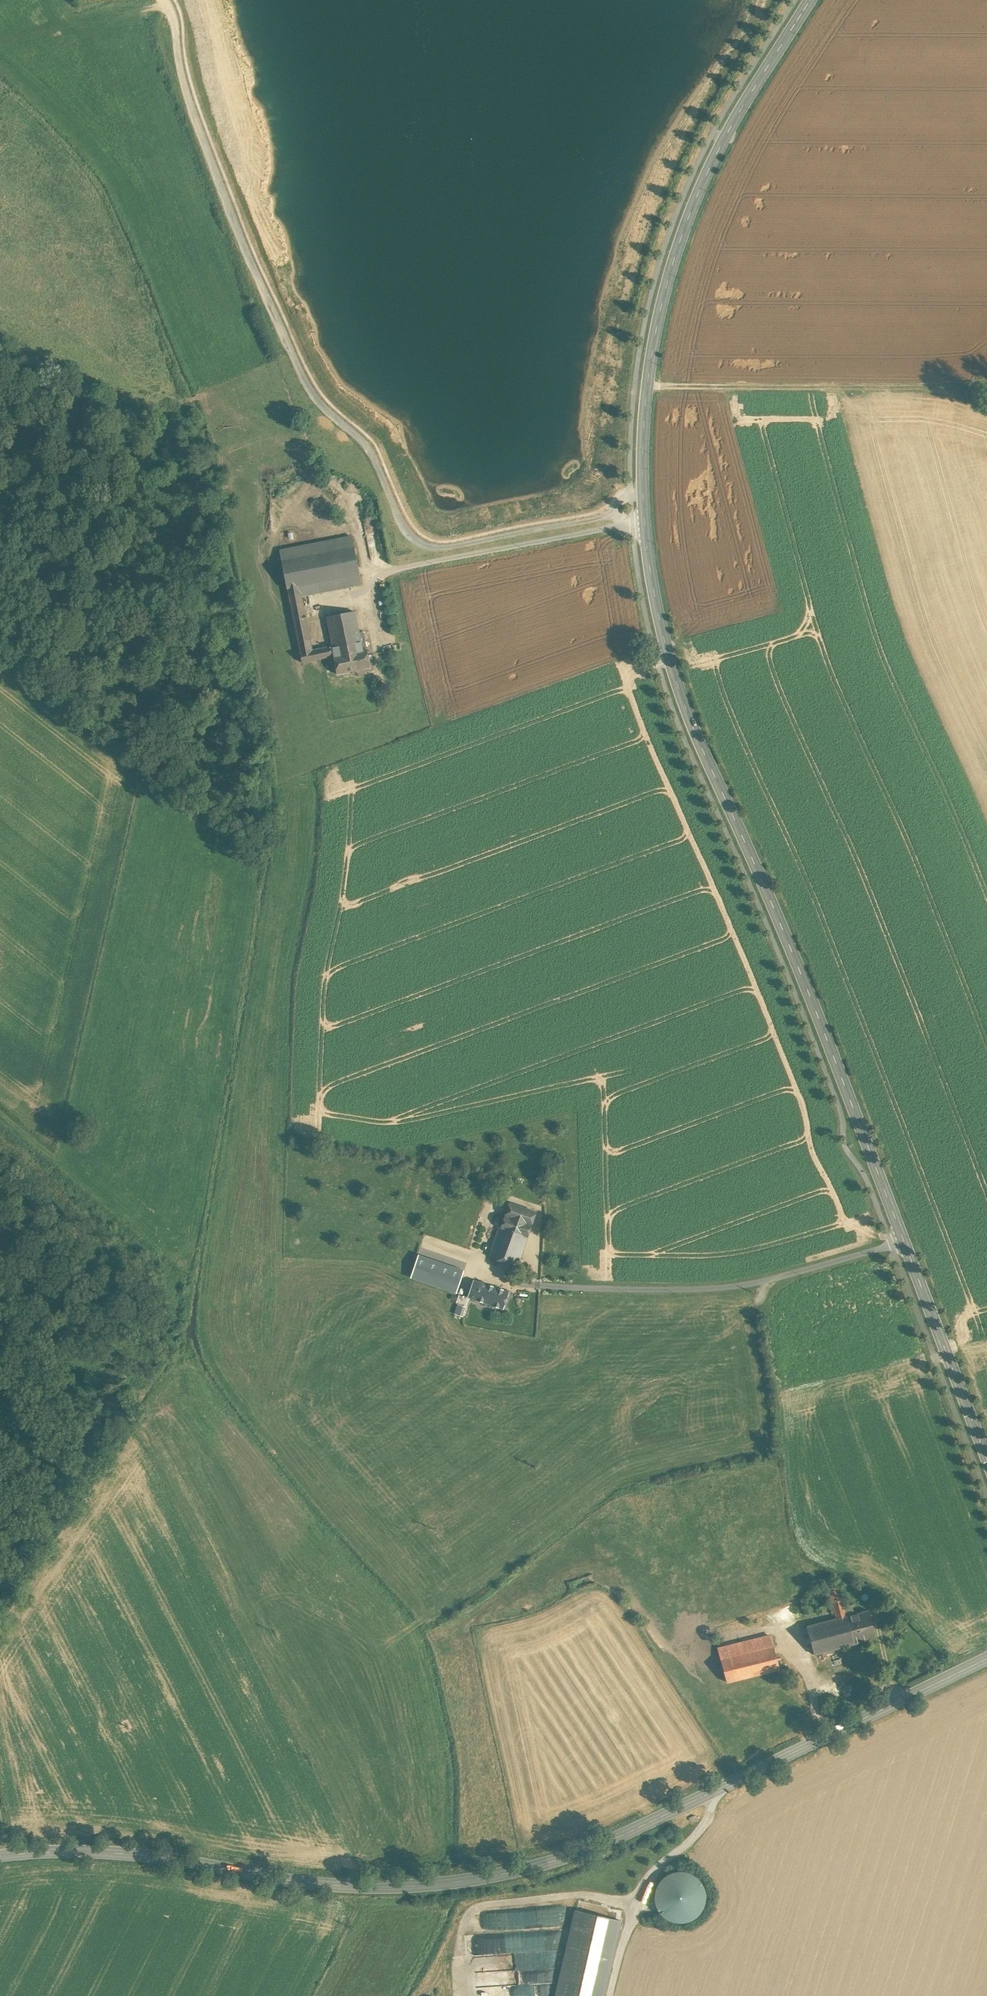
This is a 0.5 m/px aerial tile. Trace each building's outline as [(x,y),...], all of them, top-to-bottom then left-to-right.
[(320,543),(312,544),(280,550),(300,652),(302,662),(333,656),(334,656),(363,650),(361,642),(359,632),(355,611),(327,617),(332,646),(313,650),(302,596),(360,584),(361,585),(361,584),(361,585),(362,584),(361,583),(360,574),(354,545),(322,552),(320,543)] [(363,650),(334,656),(337,674),(370,667),(365,641),(361,642),(363,650)] [(508,1219),(533,1227),(537,1214),(512,1206),(508,1219)] [(505,1230),(529,1238),(533,1227),(508,1219),(505,1230)] [(491,1258),(519,1268),(529,1238),(505,1230),(500,1228),(491,1258)] [(478,1282),(481,1274),(425,1255),(416,1282),(472,1300),(478,1282)] [(511,1293),(478,1282),(472,1300),(505,1311),(511,1293)] [(462,1315),(465,1305),(456,1302),(454,1312),(462,1315)] [(835,1613),(837,1618),(846,1616),(844,1607),(838,1584),(826,1587),(832,1614),(835,1613)] [(844,1607),(846,1616),(854,1614),(852,1605),(844,1607)] [(776,1620),(773,1609),(760,1612),(763,1624),(776,1620)] [(837,1618),(807,1626),(814,1653),(876,1637),(869,1610),(854,1614),(846,1616),(837,1618)] [(779,1668),(771,1635),(762,1637),(765,1647),(721,1658),(727,1681),(779,1668)] [(608,1917),(577,1910),(561,1978),(592,1985),(608,1917)] [(492,1951),(493,1969),(558,1965),(557,1934),(475,1938),(475,1952),(492,1951)] [(561,1978),(557,1995),(589,1995),(592,1985),(561,1978)] [(539,1993),(538,1985),(514,1987),(515,1995),(518,1995),(539,1993)]
